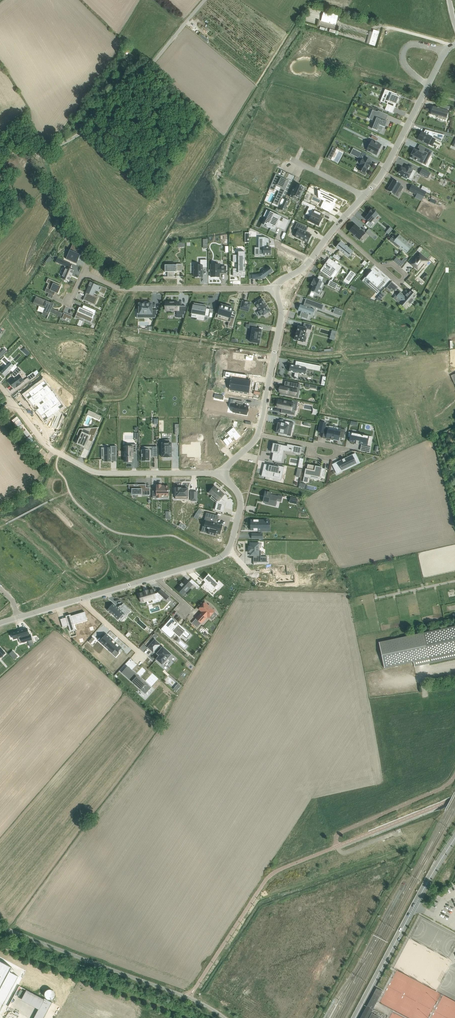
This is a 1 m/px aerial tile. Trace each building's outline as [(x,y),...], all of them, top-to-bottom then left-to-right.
[(337,24),(338,14),(323,11),(321,21),(337,24)] [(373,32),(369,44),(375,46),(378,34),(373,32)] [(385,89),(383,93),(387,95),(384,103),(387,104),(386,107),(385,110),(393,113),(393,112),(396,104),(396,105),(396,103),(398,99),(399,99),(398,99),(399,97),(396,96),(396,95),(397,95),(397,94),(385,89)] [(433,106),(430,114),(446,119),(449,110),(439,108),(439,107),(437,107),(433,106)] [(372,110),(370,116),(377,119),(375,123),(374,123),(373,127),(372,127),(371,127),(372,128),(372,129),(377,131),(378,130),(381,131),(383,127),(385,127),(385,126),(386,125),(384,124),(386,118),(381,115),(382,112),(378,111),(377,112),(372,110)] [(350,122),(343,138),(348,141),(356,125),(350,122)] [(421,131),(417,139),(428,145),(432,137),(441,142),(445,135),(432,131),(432,132),(430,136),(424,132),(421,131)] [(372,140),(367,150),(376,155),(381,145),(378,143),(378,144),(376,143),(376,142),(372,140)] [(353,148),(350,154),(362,160),(359,165),(360,165),(358,170),(365,173),(367,169),(371,162),(370,162),(371,161),(364,157),(364,158),(361,156),(362,153),(353,148)] [(419,149),(418,151),(414,149),(411,155),(412,155),(411,158),(422,163),(427,153),(430,155),(432,151),(426,148),(424,152),(419,149)] [(411,173),(413,174),(415,171),(413,170),(413,169),(406,166),(405,169),(401,167),(398,173),(403,176),(403,177),(407,179),(407,178),(408,178),(411,173)] [(422,169),(419,174),(428,178),(431,173),(422,169)] [(276,174),(269,189),(270,190),(270,189),(274,191),(276,185),(281,188),(280,190),(279,191),(279,192),(276,198),(278,198),(277,200),(276,199),(275,202),(274,202),(274,203),(273,203),(273,204),(278,206),(289,181),(285,178),(284,180),(281,178),(280,179),(275,177),(276,174)] [(393,180),(387,190),(395,195),(397,191),(400,193),(404,187),(400,185),(401,185),(401,184),(393,180)] [(293,189),(289,197),(296,200),(297,197),(300,199),(304,191),(302,190),(303,187),(302,187),(302,186),(299,184),(298,185),(297,184),(295,189),(295,190),(293,189)] [(412,185),(409,191),(423,198),(426,192),(412,185)] [(319,191),(318,190),(318,197),(318,198),(319,198),(319,199),(322,200),(324,201),(324,200),(325,201),(323,205),(324,206),(323,207),(323,208),(323,209),(323,208),(323,209),(329,212),(330,212),(329,212),(331,209),(332,210),(334,207),(333,207),(334,205),(333,205),(333,204),(334,203),(335,201),(335,199),(337,200),(334,198),(333,198),(333,197),(332,196),(331,197),(328,196),(329,193),(320,189),(319,191)] [(285,199),(281,207),(286,209),(289,201),(285,199)] [(309,207),(305,214),(310,217),(308,221),(317,225),(319,226),(319,225),(323,218),(320,217),(322,214),(314,210),(316,207),(310,204),(309,207)] [(267,210),(264,216),(267,218),(264,225),(266,226),(265,226),(267,227),(267,226),(272,229),(275,230),(276,227),(285,230),(289,221),(283,218),(282,221),(279,220),(281,217),(267,210)] [(366,224),(370,228),(375,223),(372,221),(378,214),(373,210),(372,210),(369,213),(369,214),(365,218),(368,221),(366,224)] [(297,223),(294,230),(297,232),(295,236),(308,243),(311,235),(306,232),(305,231),(306,229),(306,228),(308,228),(297,223)] [(359,240),(365,233),(355,224),(349,231),(354,235),(353,236),(357,239),(357,238),(359,240)] [(412,246),(399,235),(400,235),(399,235),(396,239),(395,239),(394,240),(394,241),(393,242),(394,242),(397,245),(400,247),(406,253),(406,254),(413,246),(412,246)] [(266,237),(258,237),(258,247),(258,256),(264,256),(264,255),(271,255),(271,247),(270,247),(264,247),(264,244),(266,244),(266,237)] [(336,247),(348,257),(353,251),(341,241),(336,247)] [(67,259),(75,263),(76,259),(78,260),(82,252),(82,251),(75,246),(73,245),(67,259)] [(238,255),(233,255),(233,262),(238,262),(238,269),(233,269),(233,276),(239,276),(239,274),(241,274),(241,277),(245,277),(245,264),(245,261),(245,252),(238,252),(238,255)] [(411,264),(418,269),(422,264),(423,264),(427,260),(421,255),(421,256),(419,254),(415,259),(416,259),(411,264)] [(407,260),(404,257),(398,265),(401,267),(407,260)] [(57,258),(56,261),(61,263),(60,264),(65,266),(63,269),(65,270),(62,278),(62,279),(62,278),(69,281),(68,281),(69,282),(69,280),(70,280),(71,278),(70,278),(72,273),(73,274),(74,272),(73,271),(74,270),(73,270),(70,269),(69,268),(70,264),(57,258)] [(200,265),(194,265),(194,277),(202,277),(202,267),(207,267),(207,260),(200,260),(200,265)] [(325,264),(320,271),(330,278),(336,270),(338,272),(342,267),(332,260),(332,261),(329,265),(327,263),(326,263),(325,264)] [(177,265),(165,265),(165,272),(168,272),(168,273),(168,277),(174,277),(174,272),(177,272),(177,271),(182,271),(182,264),(177,264),(177,265)] [(219,264),(211,264),(211,277),(219,277),(219,272),(221,272),(221,273),(226,273),(226,266),(219,266),(219,264)] [(259,274),(252,275),(252,279),(262,279),(273,272),(269,267),(259,274)] [(351,271),(350,271),(351,272),(344,281),(349,284),(356,274),(351,271)] [(366,277),(371,281),(368,285),(377,292),(380,289),(385,283),(372,271),(371,271),(368,275),(366,277)] [(48,279),(46,283),(49,284),(48,288),(48,289),(47,293),(54,296),(56,292),(58,293),(62,285),(48,279)] [(313,288),(311,292),(314,293),(315,292),(318,293),(319,294),(321,290),(324,283),(322,282),(317,280),(314,279),(311,285),(314,286),(313,288)] [(330,280),(327,285),(336,289),(338,284),(330,280)] [(83,300),(86,302),(89,303),(95,306),(95,305),(98,297),(93,295),(96,290),(100,292),(100,290),(101,290),(101,288),(102,287),(102,286),(98,285),(97,285),(90,282),(86,293),(88,294),(87,295),(86,295),(84,300),(83,300)] [(400,292),(398,294),(396,297),(402,301),(401,302),(406,307),(407,306),(409,304),(410,304),(414,300),(413,299),(416,295),(411,291),(408,294),(407,293),(405,296),(406,296),(405,297),(400,292)] [(33,295),(36,296),(37,297),(35,302),(46,307),(43,313),(48,316),(47,317),(47,318),(50,312),(58,316),(60,312),(53,309),(52,308),(54,304),(51,303),(33,295)] [(255,303),(255,304),(260,311),(257,313),(259,316),(262,315),(263,315),(263,316),(263,315),(270,311),(270,310),(270,311),(262,299),(262,298),(262,299),(255,303)] [(298,310),(298,311),(301,312),(300,316),(302,317),(302,318),(305,319),(305,318),(307,319),(309,315),(313,316),(312,315),(314,310),(315,310),(310,308),(311,306),(322,309),(323,306),(324,306),(310,301),(311,300),(308,299),(307,302),(306,302),(305,306),(303,306),(300,304),(300,305),(301,305),(299,311),(298,310)] [(242,301),(241,308),(249,310),(251,303),(242,301)] [(179,302),(166,302),(166,310),(177,310),(177,314),(184,314),(185,314),(185,312),(185,306),(179,306),(179,302)] [(152,303),(139,303),(139,309),(139,314),(152,314),(152,318),(155,318),(158,310),(152,310),(152,303)] [(193,305),(191,314),(192,314),(200,315),(199,318),(204,319),(204,316),(205,316),(208,316),(208,317),(209,317),(210,309),(207,309),(207,307),(204,307),(205,305),(202,304),(201,304),(201,305),(199,305),(199,304),(195,303),(194,303),(193,303),(194,303),(194,305),(193,305)] [(218,307),(215,316),(216,316),(221,318),(221,316),(230,319),(229,323),(228,326),(232,327),(236,312),(233,311),(234,308),(230,307),(225,305),(225,306),(221,304),(220,307),(218,307)] [(80,306),(75,318),(75,317),(81,318),(85,320),(89,321),(91,322),(95,314),(93,313),(95,310),(96,311),(84,305),(83,306),(84,306),(83,308),(80,306)] [(332,309),(334,310),(337,311),(336,314),(340,315),(340,316),(342,311),(343,311),(335,307),(335,308),(336,308),(335,310),(334,309),(332,309)] [(249,335),(248,339),(251,339),(250,342),(259,343),(260,338),(261,335),(261,330),(256,329),(257,324),(249,323),(249,328),(250,328),(252,329),(251,335),(249,335)] [(296,335),(295,340),(303,342),(303,341),(305,342),(307,337),(304,337),(307,329),(311,330),(312,325),(304,323),(303,328),(298,326),(297,331),(296,335)] [(233,352),(232,358),(233,358),(233,359),(245,361),(244,370),(250,371),(251,368),(255,369),(256,365),(256,363),(256,361),(253,360),(254,355),(233,352)] [(7,366),(1,372),(5,376),(10,370),(13,372),(17,367),(15,365),(14,366),(5,357),(1,360),(7,366)] [(290,365),(289,372),(295,373),(294,378),(295,378),(295,379),(297,379),(298,379),(299,374),(305,375),(306,368),(320,371),(321,366),(304,363),(304,364),(301,363),(301,362),(296,361),(295,366),(290,365)] [(15,378),(10,382),(14,388),(16,387),(17,387),(21,384),(20,384),(24,381),(20,375),(19,375),(18,374),(21,371),(18,368),(12,374),(15,378)] [(33,372),(27,376),(30,381),(36,376),(33,372)] [(232,376),(231,382),(239,383),(238,392),(257,395),(259,385),(249,384),(250,379),(232,376)] [(44,381),(25,395),(45,421),(63,407),(44,381)] [(281,386),(280,393),(286,394),(286,395),(288,396),(293,397),(293,396),(295,397),(295,396),(296,389),(299,390),(299,389),(298,389),(299,384),(300,385),(300,384),(289,382),(288,385),(288,387),(284,386),(281,386)] [(231,400),(230,406),(234,407),(233,412),(239,413),(239,414),(239,413),(240,414),(241,414),(247,415),(247,412),(248,409),(248,406),(243,405),(242,405),(243,405),(241,404),(242,402),(243,402),(231,400)] [(279,400),(277,407),(282,408),(281,413),(295,415),(295,411),(296,411),(291,410),(293,403),(292,403),(287,402),(287,401),(286,401),(286,402),(284,401),(279,400)] [(278,423),(276,433),(285,434),(286,434),(287,435),(287,433),(288,427),(292,428),(293,423),(285,421),(285,424),(284,424),(284,423),(281,423),(278,423)] [(321,422),(319,432),(323,433),(324,433),(327,433),(326,438),(334,439),(338,440),(339,437),(344,438),(346,430),(341,429),(341,428),(329,426),(325,425),(326,423),(321,422)] [(225,438),(222,440),(227,446),(234,441),(236,439),(236,440),(241,436),(233,427),(226,433),(227,434),(224,437),(225,438)] [(78,435),(75,442),(77,443),(77,442),(79,443),(79,445),(81,446),(82,444),(85,446),(84,446),(85,446),(86,445),(85,445),(86,443),(90,445),(91,441),(92,440),(93,441),(94,438),(92,438),(93,436),(95,433),(94,433),(97,428),(91,429),(90,432),(89,432),(89,434),(83,432),(83,431),(81,431),(80,430),(79,432),(78,435)] [(349,434),(348,437),(350,437),(349,441),(356,443),(356,444),(358,444),(358,443),(361,444),(367,445),(365,451),(369,452),(371,444),(367,443),(369,436),(363,435),(362,435),(351,433),(349,433),(349,434)] [(164,443),(162,443),(162,457),(172,457),(172,443),(169,443),(169,440),(164,440),(164,443)] [(272,448),(271,452),(273,453),(272,460),(282,462),(282,459),(281,458),(281,456),(283,456),(284,451),(288,451),(288,449),(293,450),(293,452),(296,453),(301,454),(302,447),(287,444),(287,446),(273,443),(272,448)] [(136,444),(125,444),(125,461),(131,461),(131,458),(133,458),(133,453),(136,453),(136,444)] [(187,445),(182,445),(182,454),(187,454),(187,457),(202,457),(202,447),(201,447),(201,444),(192,444),(192,447),(187,447),(187,445)] [(104,454),(102,454),(102,459),(104,459),(104,461),(111,461),(111,456),(117,456),(117,446),(110,446),(110,448),(105,448),(104,454)] [(142,450),(142,461),(150,461),(150,457),(157,457),(157,448),(153,448),(153,450),(142,450)] [(342,460),(338,462),(342,470),(356,463),(352,455),(344,459),(344,458),(342,460)] [(305,469),(303,482),(307,483),(309,475),(320,477),(320,478),(320,476),(324,477),(325,469),(322,469),(322,467),(322,468),(316,466),(308,464),(307,469),(305,469)] [(264,476),(264,477),(273,479),(274,477),(279,478),(280,474),(278,473),(279,471),(281,471),(282,472),(282,471),(283,472),(284,468),(284,467),(273,465),(273,466),(269,465),(268,471),(266,470),(264,476)] [(157,491),(153,491),(153,498),(157,498),(161,498),(161,496),(169,496),(169,486),(164,486),(161,486),(161,484),(157,484),(157,491)] [(134,488),(132,488),(132,489),(132,495),(138,495),(150,495),(150,488),(146,487),(146,485),(138,485),(134,485),(134,488)] [(211,491),(209,493),(211,494),(212,495),(219,500),(217,503),(215,510),(223,512),(225,503),(225,502),(221,499),(223,496),(224,495),(223,494),(220,491),(219,490),(218,490),(216,488),(214,486),(213,487),(211,491)] [(181,488),(176,488),(176,499),(188,499),(188,489),(181,489),(181,488)] [(265,491),(263,502),(265,502),(269,503),(268,504),(276,506),(277,501),(278,497),(271,495),(271,493),(265,491)] [(206,512),(204,521),(206,521),(204,527),(208,528),(207,529),(209,529),(208,533),(209,534),(210,534),(211,534),(212,534),(212,535),(212,534),(213,535),(214,535),(215,535),(216,533),(220,534),(221,530),(222,525),(220,525),(217,524),(215,523),(217,515),(206,512)] [(251,520),(250,520),(251,520),(251,527),(251,530),(252,530),(259,530),(259,531),(261,531),(261,530),(263,530),(267,530),(267,523),(268,523),(268,521),(267,521),(267,520),(259,520),(254,520),(251,520)] [(249,547),(249,551),(250,551),(250,555),(253,555),(253,562),(254,562),(267,562),(267,556),(261,556),(261,551),(259,551),(259,543),(251,543),(250,547),(249,547)] [(289,565),(274,566),(274,573),(277,572),(277,583),(298,582),(297,575),(288,576),(288,572),(290,572),(289,565)] [(204,579),(203,580),(205,582),(203,584),(211,592),(215,588),(219,584),(217,583),(208,574),(204,579)] [(180,585),(177,589),(183,595),(192,585),(186,579),(182,583),(181,585),(180,585)] [(153,590),(139,594),(142,602),(159,597),(161,595),(166,600),(169,597),(161,589),(157,593),(155,594),(153,590)] [(201,613),(196,618),(201,623),(207,617),(209,618),(214,611),(215,611),(211,608),(212,607),(209,605),(208,605),(205,602),(199,609),(202,612),(201,613)] [(113,604),(108,610),(117,618),(118,619),(123,613),(124,614),(124,615),(125,616),(126,615),(126,616),(126,615),(129,613),(131,611),(124,604),(120,610),(118,608),(113,604)] [(68,623),(62,624),(63,627),(67,626),(68,626),(69,625),(70,632),(75,631),(75,630),(73,624),(73,623),(86,619),(87,620),(85,612),(71,616),(71,615),(66,616),(66,618),(68,623)] [(164,625),(161,629),(164,632),(165,633),(166,634),(168,635),(169,634),(169,635),(170,633),(173,635),(175,633),(179,636),(181,634),(182,635),(183,634),(182,633),(184,631),(183,630),(184,629),(180,626),(180,627),(179,626),(180,626),(179,625),(179,626),(178,625),(178,624),(177,624),(177,623),(175,622),(176,621),(175,621),(175,622),(171,618),(165,625),(164,625)] [(454,658),(454,626),(379,642),(384,668),(413,662),(414,667),(454,658)] [(27,629),(12,633),(14,639),(18,638),(21,637),(23,642),(28,641),(30,647),(33,644),(31,635),(29,636),(29,634),(27,629)] [(106,635),(100,641),(103,644),(106,647),(109,649),(111,651),(112,652),(115,649),(119,653),(119,652),(118,651),(121,648),(118,646),(119,645),(118,645),(117,644),(117,643),(117,644),(115,642),(114,642),(113,641),(114,640),(113,640),(113,641),(106,635)] [(155,640),(148,647),(153,652),(154,651),(159,656),(158,657),(157,659),(162,664),(163,663),(164,664),(168,660),(167,658),(171,654),(163,647),(161,649),(158,646),(160,645),(155,640)] [(110,656),(103,663),(114,672),(118,668),(114,664),(116,662),(110,656)] [(124,670),(122,672),(132,682),(134,684),(145,693),(151,687),(145,682),(132,670),(128,674),(124,670)] [(2,986),(11,991),(19,977),(10,972),(12,967),(0,961),(0,990),(2,986)] [(44,992),(50,1000),(56,995),(50,987),(44,992)] [(360,1017),(378,1017),(379,1017),(372,1013),(371,1015),(370,1014),(372,1010),(373,1008),(382,991),(376,988),(360,1017)] [(35,1017),(43,1017),(51,1003),(52,1003),(52,1002),(44,998),(44,999),(46,1000),(42,1007),(41,1007),(35,1017)]
